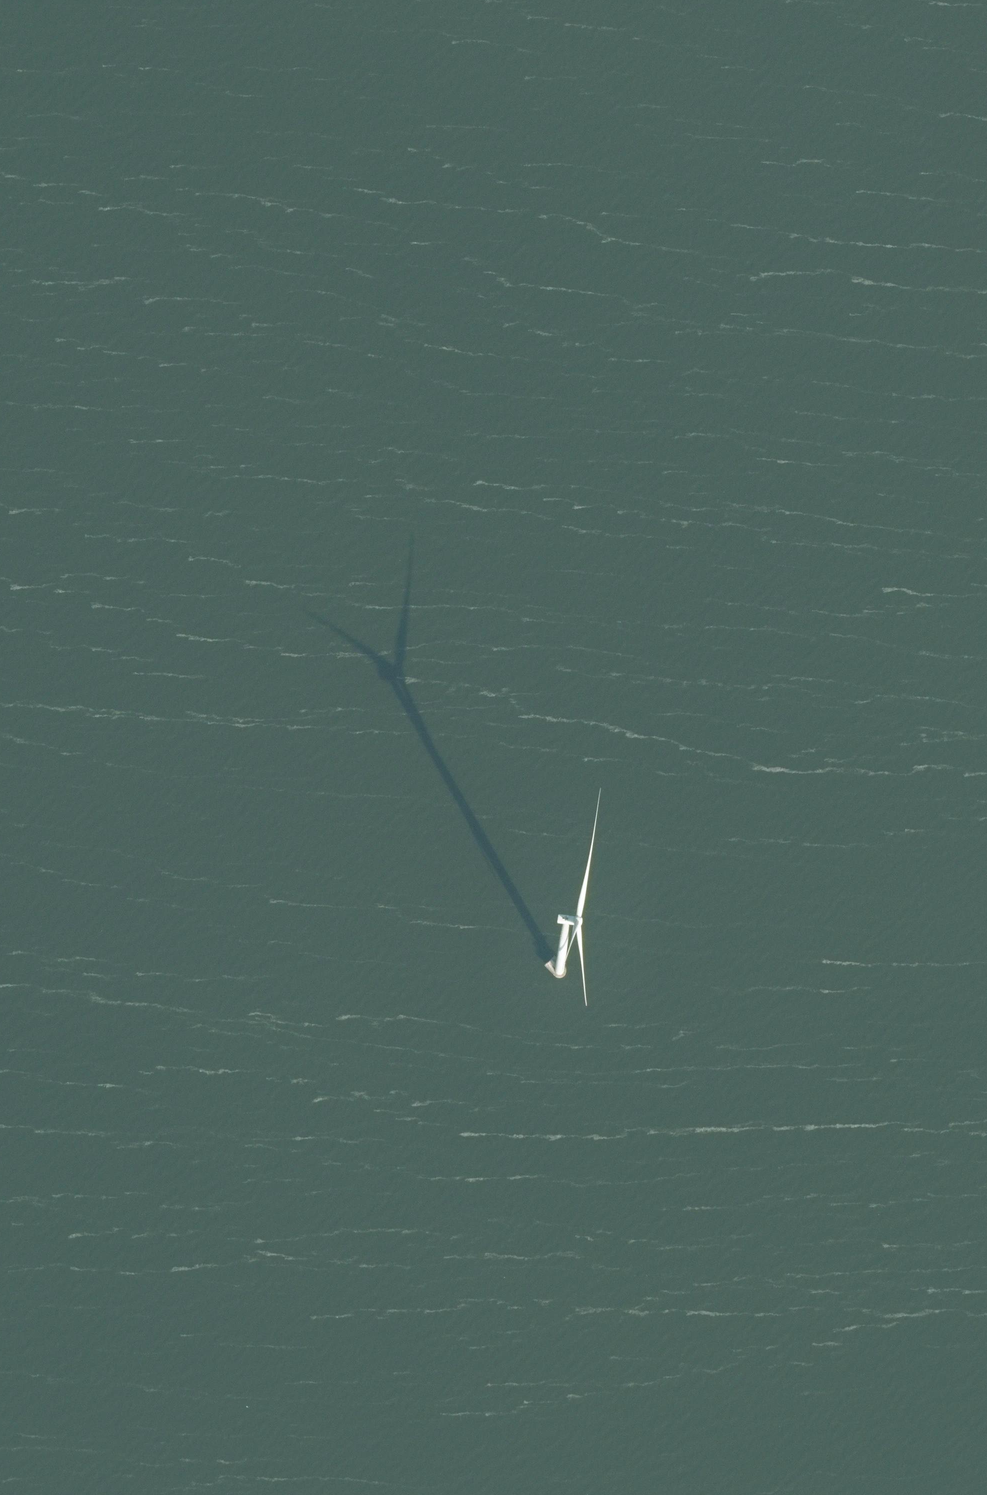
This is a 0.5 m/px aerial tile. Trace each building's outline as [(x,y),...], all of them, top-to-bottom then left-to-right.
[(554,972),(554,973),(554,975),(554,976),(555,977),(556,978),(557,978),(559,978),(560,978),(561,977),(562,976),(562,975),(562,973),(562,972),(561,971),(560,970),(558,970),(557,970),(556,970),(555,971),(554,972)]
